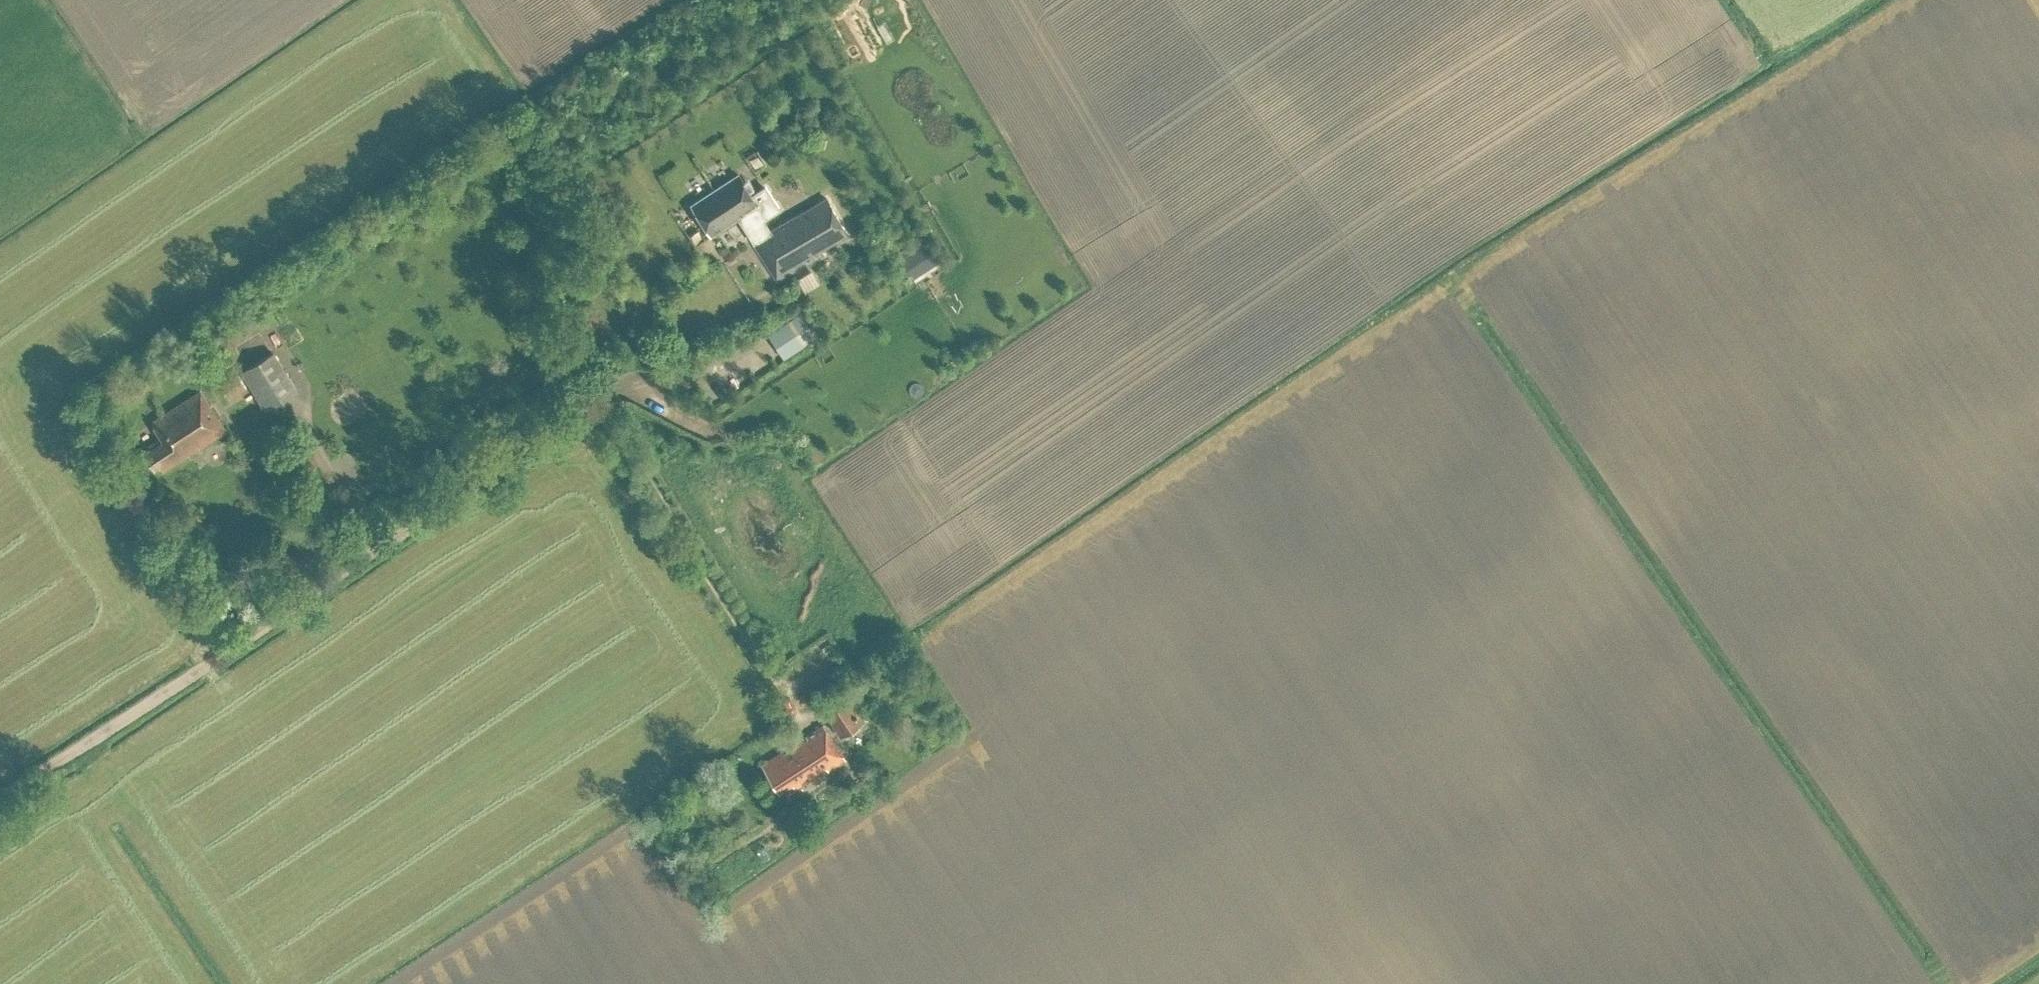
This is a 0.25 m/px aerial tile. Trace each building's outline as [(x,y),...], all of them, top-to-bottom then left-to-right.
[(736,174),(690,205),(710,235),(737,217),(775,279),(795,267),(793,263),(804,257),(807,262),(823,252),(821,247),(847,231),(825,196),(769,230),(763,219),(779,208),(764,184),(749,193),(736,174)] [(926,239),(899,258),(912,278),(940,260),(926,239)] [(785,319),(767,332),(783,357),(802,344),(785,319)] [(297,390),(273,351),(271,352),(258,330),(234,346),(246,367),(239,371),(263,411),(297,390)] [(237,369),(219,381),(229,398),(247,386),(237,369)] [(161,469),(225,428),(200,389),(150,420),(163,439),(145,451),(155,467),(158,464),(161,469)] [(848,693),(823,708),(840,734),(864,719),(848,693)] [(779,789),(792,781),(795,785),(825,765),(827,768),(845,756),(823,723),(806,734),(808,737),(784,752),(782,749),(762,763),(779,789)]
